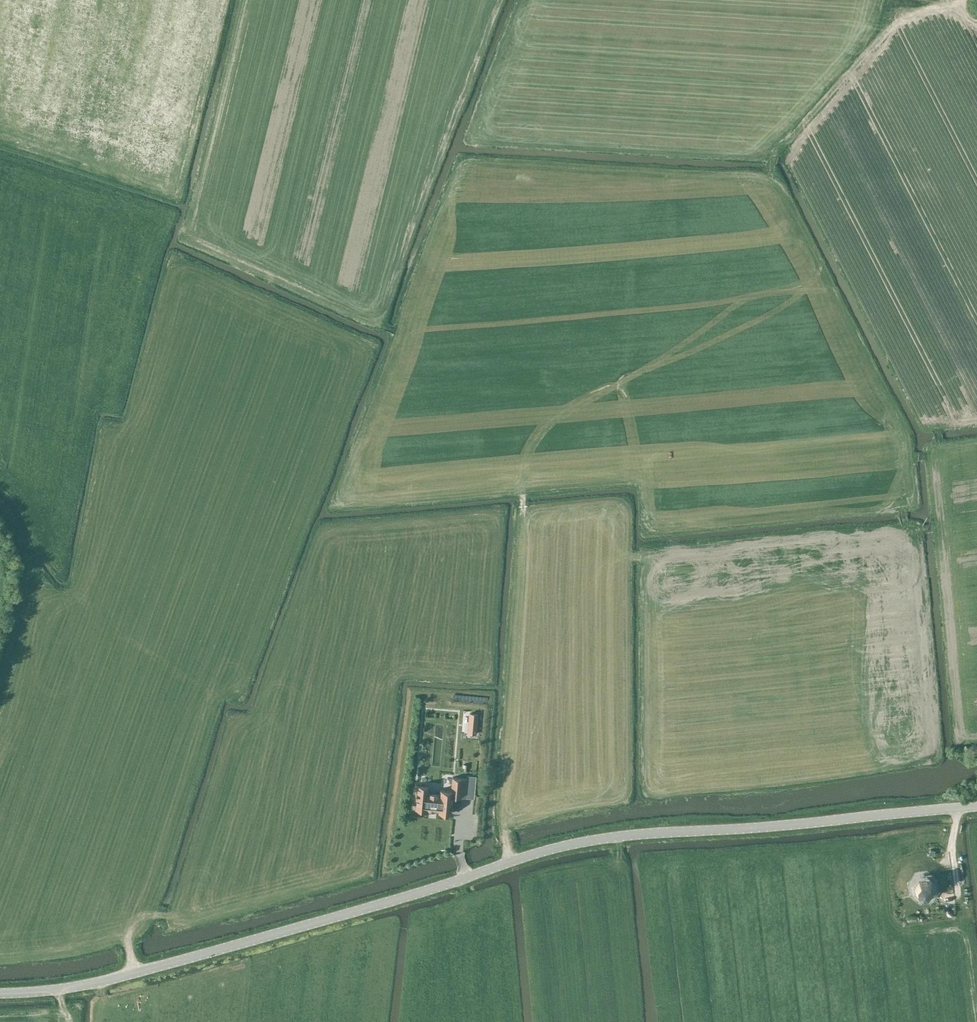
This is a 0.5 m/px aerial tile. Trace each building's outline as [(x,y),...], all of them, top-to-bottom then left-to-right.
[(477,713),(469,712),(468,732),(475,732),(477,713)] [(452,813),(453,796),(466,797),(467,778),(452,777),(451,790),(440,789),(440,793),(428,792),(429,785),(417,784),(415,808),(438,810),(438,812),(452,813)] [(944,892),(942,877),(937,878),(927,870),(914,872),(907,882),(902,883),(903,897),(917,907),(933,905),(944,892)]
